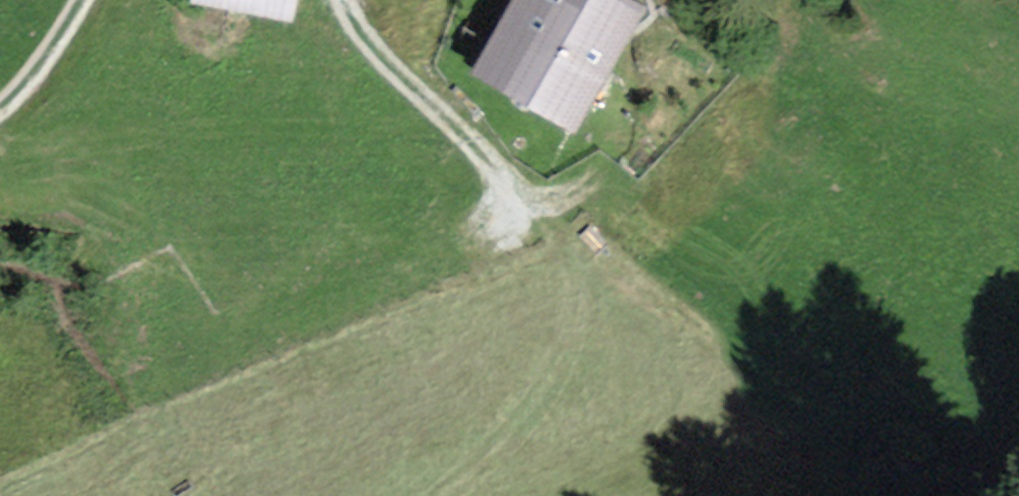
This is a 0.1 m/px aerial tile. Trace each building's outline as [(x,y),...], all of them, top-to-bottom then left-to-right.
[(178,16),(267,34),(274,0),(181,0),(178,16)] [(635,0),(509,0),(463,79),(574,145),(653,10),(635,0)]
